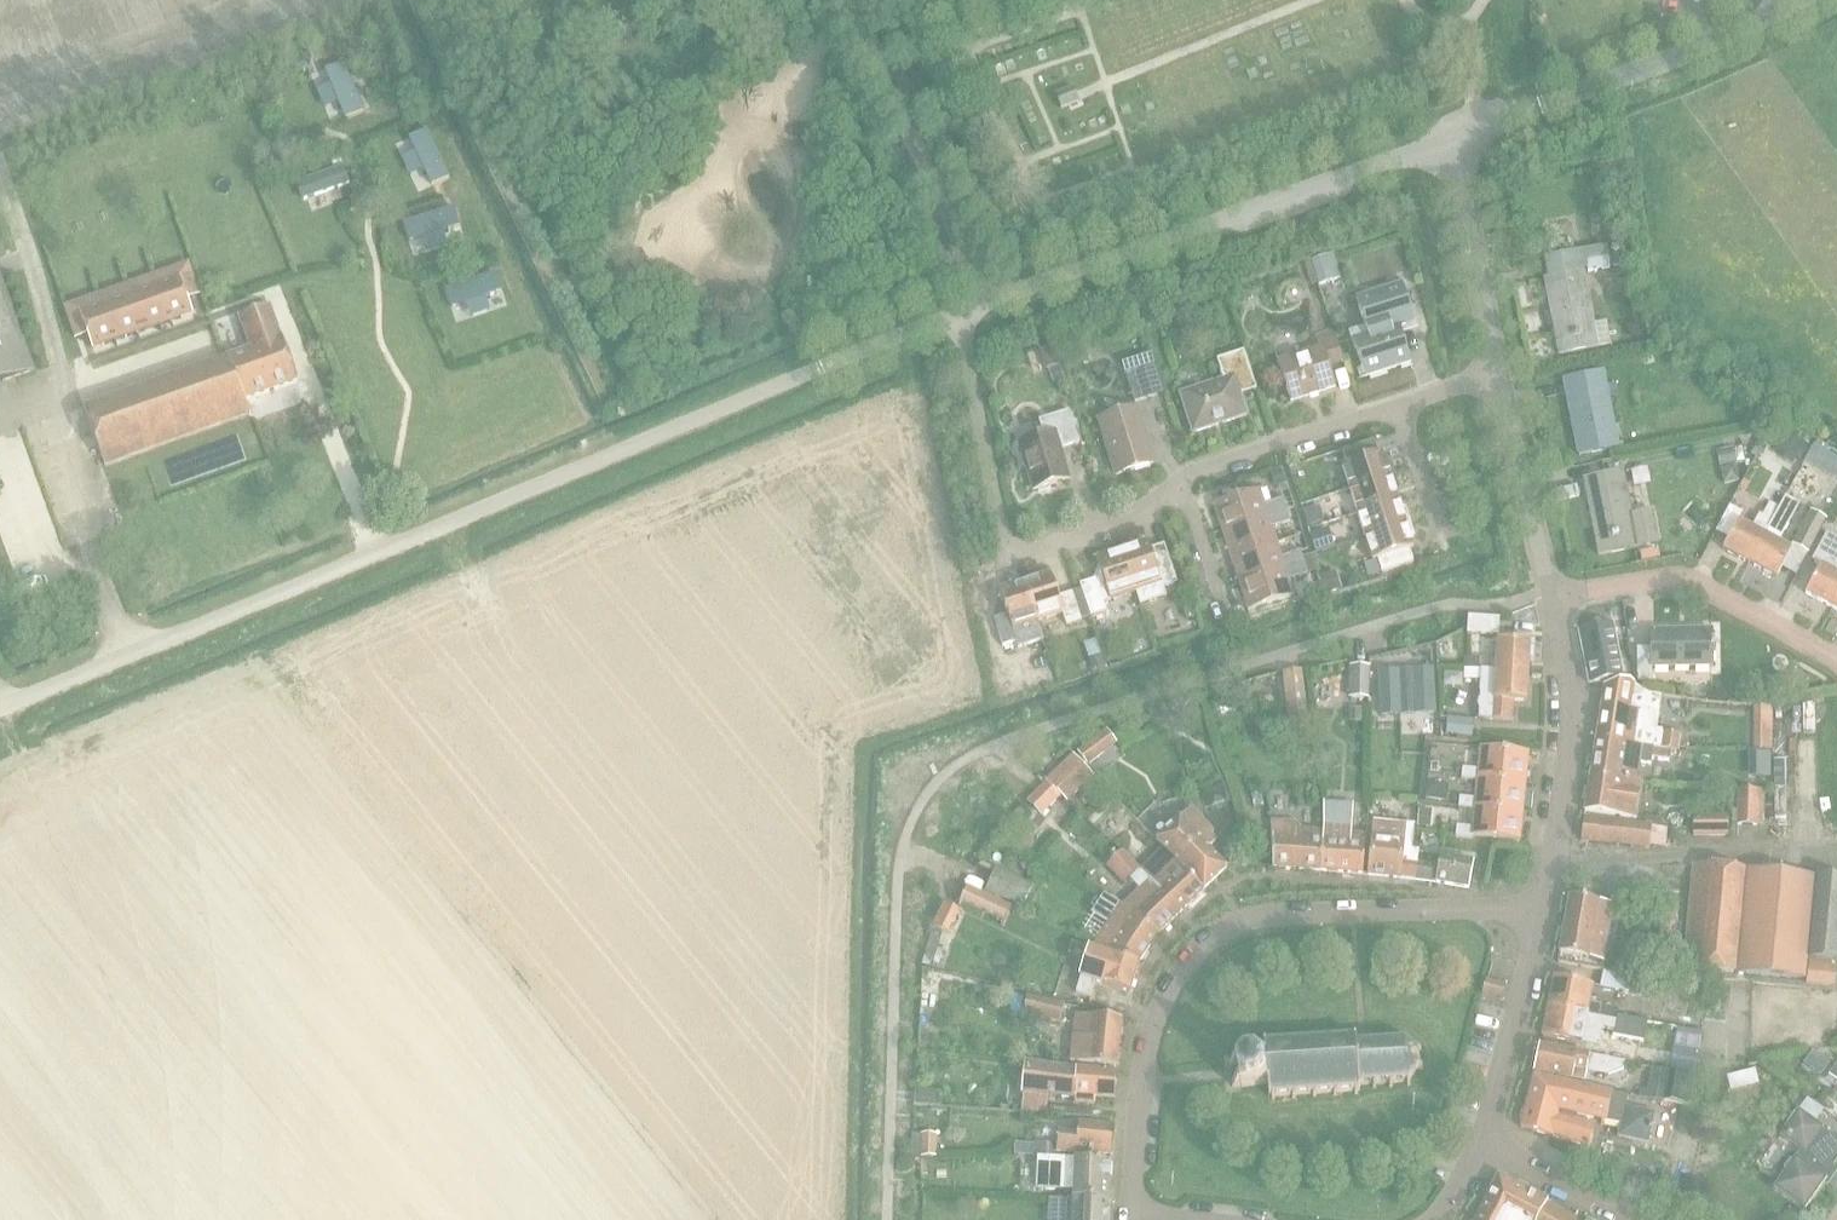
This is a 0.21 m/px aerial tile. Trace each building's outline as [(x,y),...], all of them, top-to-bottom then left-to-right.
[(1054,93),(1060,109),(1079,101),(1073,86),(1054,93)] [(1587,269),(1587,272),(1611,267),(1609,257),(1607,245),(1543,257),(1547,280),(1544,281),(1558,356),(1598,348),(1583,269),(1587,269)] [(1309,261),(1318,285),(1341,278),(1333,253),(1309,261)] [(1609,257),(1611,267),(1618,266),(1616,254),(1609,256),(1609,257)] [(78,311),(91,347),(190,311),(177,276),(78,311)] [(33,371),(0,277),(0,383),(33,371)] [(1352,340),(1364,377),(1410,362),(1398,326),(1414,321),(1402,284),(1356,298),(1367,335),(1352,340)] [(84,408),(105,469),(252,417),(248,405),(300,387),(273,311),(240,323),(249,350),(84,408)] [(1277,361),(1290,401),(1335,386),(1328,366),(1342,362),(1332,331),(1315,336),(1319,348),(1277,361)] [(1180,394),(1192,433),(1246,415),(1239,395),(1256,390),(1243,351),(1216,360),(1223,380),(1180,394)] [(1124,373),(1134,402),(1163,393),(1154,363),(1124,373)] [(1563,380),(1578,456),(1617,447),(1602,371),(1563,380)] [(1098,420),(1115,475),(1153,463),(1136,409),(1098,420)] [(1018,444),(1032,490),(1069,479),(1060,449),(1078,443),(1068,411),(1038,420),(1043,436),(1018,444)] [(1774,455),(1796,466),(1808,443),(1786,431),(1774,455)] [(1349,490),(1394,475),(1391,466),(1386,463),(1385,463),(1382,453),(1378,454),(1373,440),(1342,450),(1346,464),(1342,465),(1349,490)] [(1650,511),(1631,515),(1622,471),(1583,479),(1598,555),(1637,547),(1635,538),(1655,534),(1650,511)] [(1357,513),(1397,500),(1394,490),(1395,490),(1397,485),(1394,475),(1349,490),(1357,513)] [(1221,532),(1286,511),(1282,498),(1264,505),(1258,489),(1212,505),(1221,532)] [(1365,537),(1409,522),(1406,513),(1401,510),(1400,510),(1397,500),(1357,513),(1365,537)] [(1749,565),(1778,510),(1769,505),(1762,519),(1769,523),(1762,536),(1737,522),(1722,550),(1749,565)] [(1778,510),(1749,565),(1775,579),(1790,550),(1775,542),(1782,530),(1781,528),(1788,515),(1778,510)] [(1230,558),(1276,543),(1271,528),(1290,522),(1286,511),(1221,532),(1230,558)] [(1791,546),(1805,553),(1823,519),(1809,512),(1791,546)] [(1409,522),(1365,537),(1372,561),(1377,559),(1381,573),(1413,563),(1408,549),(1413,548),(1409,537),(1410,537),(1413,532),(1409,522)] [(1121,549),(1135,592),(1140,605),(1165,597),(1162,588),(1176,584),(1167,556),(1153,561),(1147,541),(1121,549)] [(1238,584),(1303,562),(1300,551),(1281,557),(1276,543),(1230,558),(1238,584)] [(1103,603),(1135,592),(1121,549),(1095,558),(1102,577),(1079,585),(1090,617),(1106,612),(1103,603)] [(1303,562),(1238,584),(1247,611),(1293,596),(1288,580),(1307,574),(1303,562)] [(1820,566),(1804,594),(1831,609),(1836,598),(1836,575),(1820,566)] [(1024,581),(1037,621),(1062,613),(1066,626),(1081,621),(1072,593),(1058,598),(1050,573),(1024,581)] [(1013,629),(1037,621),(1024,581),(999,589),(1007,614),(993,619),(1002,646),(1017,642),(1013,629)] [(1467,634),(1498,636),(1499,618),(1468,617),(1467,634)] [(1589,684),(1622,677),(1612,625),(1578,632),(1589,684)] [(1637,649),(1637,683),(1652,683),(1651,668),(1711,667),(1710,630),(1651,631),(1651,649),(1637,649)] [(1465,669),(1527,672),(1529,642),(1497,640),(1496,660),(1465,658),(1465,669)] [(1349,698),(1367,698),(1368,669),(1350,668),(1349,698)] [(1282,673),(1289,732),(1309,729),(1302,669),(1282,673)] [(1433,713),(1431,669),(1412,670),(1414,714),(1433,713)] [(1526,702),(1527,672),(1465,669),(1464,678),(1481,679),(1479,718),(1513,720),(1514,701),(1526,702)] [(1398,671),(1379,672),(1381,715),(1400,714),(1398,671)] [(1643,748),(1678,749),(1680,735),(1662,732),(1662,730),(1654,729),(1660,697),(1648,696),(1644,691),(1634,684),(1628,681),(1605,686),(1601,705),(1600,705),(1595,740),(1643,748)] [(1446,733),(1472,737),(1474,720),(1448,717),(1446,733)] [(1753,750),(1772,751),(1772,721),(1753,721),(1753,750)] [(1077,751),(1088,766),(1117,744),(1106,729),(1077,751)] [(1678,750),(1678,749),(1643,748),(1595,740),(1589,776),(1635,783),(1639,761),(1651,763),(1652,757),(1669,760),(1671,749),(1678,750)] [(1461,776),(1525,782),(1528,752),(1480,748),(1478,770),(1462,768),(1461,776)] [(1052,776),(1045,783),(1060,796),(1066,801),(1070,796),(1092,776),(1073,756),(1052,776)] [(1370,793),(1382,794),(1382,766),(1370,766),(1370,793)] [(1522,811),(1525,782),(1461,776),(1461,779),(1477,781),(1475,799),(1459,797),(1458,804),(1522,811)] [(1641,784),(1635,783),(1589,776),(1584,812),(1635,819),(1641,784)] [(1045,783),(1027,799),(1042,813),(1060,796),(1045,783)] [(1737,823),(1756,824),(1758,790),(1738,790),(1737,823)] [(1519,840),(1522,811),(1458,804),(1458,808),(1474,810),(1472,827),(1456,826),(1455,837),(1472,839),(1472,836),(1519,840)] [(1163,849),(1204,890),(1226,868),(1208,849),(1215,842),(1210,836),(1213,833),(1190,808),(1179,819),(1179,818),(1156,840),(1164,848),(1163,849)] [(1580,841),(1647,849),(1650,825),(1583,816),(1580,841)] [(1692,816),(1693,836),(1727,835),(1726,816),(1692,816)] [(1321,842),(1322,831),(1294,829),(1294,824),(1269,822),(1271,867),(1294,869),(1320,871),(1322,842),(1321,842)] [(1348,834),(1349,827),(1324,825),(1323,831),(1322,831),(1321,842),(1322,842),(1320,871),(1362,874),(1364,835),(1348,834)] [(1247,828),(1250,844),(1261,842),(1258,826),(1247,828)] [(1414,880),(1417,862),(1399,860),(1402,842),(1372,839),(1368,875),(1393,877),(1414,880)] [(1186,906),(1204,890),(1163,849),(1140,871),(1157,886),(1179,913),(1186,906)] [(1138,871),(1121,853),(1106,867),(1124,885),(1138,871)] [(1417,862),(1414,880),(1438,884),(1468,889),(1471,862),(1452,860),(1453,855),(1438,853),(1437,865),(1417,862)] [(1832,984),(1836,937),(1836,879),(1693,865),(1683,970),(1832,984)] [(985,891),(1023,908),(1032,887),(995,870),(985,891)] [(1157,886),(1140,871),(1139,870),(1124,885),(1118,889),(1129,899),(1126,901),(1133,909),(1136,912),(1137,912),(1136,913),(1156,936),(1157,935),(1179,913),(1157,886)] [(962,901),(1006,921),(1011,909),(967,889),(962,901)] [(1137,912),(1136,912),(1104,892),(1092,913),(1108,923),(1094,946),(1096,947),(1106,952),(1109,953),(1138,965),(1149,948),(1156,936),(1136,913),(1137,912)] [(1558,953),(1601,961),(1612,904),(1569,896),(1558,953)] [(933,927),(946,934),(958,912),(944,905),(933,927)] [(1136,969),(1138,965),(1109,953),(1106,952),(1096,947),(1105,953),(1090,948),(1081,977),(1129,993),(1135,975),(1136,969)] [(1629,973),(1646,977),(1648,967),(1631,964),(1629,973)] [(1599,987),(1643,995),(1645,981),(1602,973),(1599,987)] [(1548,1007),(1616,1020),(1618,1010),(1588,1004),(1592,985),(1554,977),(1548,1007)] [(1022,1014),(1060,1022),(1063,1005),(1026,997),(1022,1014)] [(1609,1051),(1616,1020),(1548,1007),(1541,1036),(1609,1051)] [(1093,1015),(1093,1016),(1075,1014),(1070,1062),(1116,1068),(1121,1019),(1093,1015)] [(1242,1080),(1231,1082),(1232,1089),(1242,1088),(1242,1090),(1267,1087),(1268,1100),(1271,1100),(1271,1102),(1275,1102),(1274,1099),(1292,1098),(1292,1100),(1296,1100),(1295,1097),(1313,1096),(1313,1098),(1317,1098),(1316,1095),(1334,1094),(1334,1096),(1337,1096),(1337,1093),(1354,1092),(1355,1094),(1358,1094),(1358,1091),(1360,1091),(1360,1087),(1371,1086),(1372,1090),(1377,1090),(1376,1086),(1388,1084),(1389,1088),(1394,1088),(1393,1084),(1405,1083),(1407,1086),(1411,1083),(1409,1080),(1418,1073),(1422,1073),(1422,1068),(1419,1068),(1418,1054),(1421,1053),(1419,1049),(1416,1050),(1405,1042),(1407,1038),(1402,1037),(1401,1040),(1389,1041),(1389,1038),(1384,1039),(1384,1041),(1372,1043),(1372,1040),(1367,1040),(1367,1043),(1356,1044),(1355,1036),(1352,1036),(1352,1034),(1349,1034),(1349,1036),(1332,1038),(1332,1036),(1328,1036),(1328,1038),(1311,1040),(1311,1038),(1307,1038),(1307,1040),(1290,1042),(1290,1040),(1287,1040),(1287,1042),(1269,1044),(1269,1042),(1266,1042),(1266,1044),(1263,1045),(1264,1057),(1239,1059),(1239,1061),(1229,1062),(1230,1068),(1240,1067),(1242,1080)] [(1573,1069),(1597,1074),(1600,1057),(1540,1046),(1534,1073),(1571,1079),(1573,1069)] [(1094,1097),(1114,1099),(1115,1072),(1079,1070),(1026,1063),(1021,1111),(1046,1113),(1047,1097),(1075,1099),(1074,1101),(1093,1103),(1094,1097)] [(1833,1068),(1827,1076),(1836,1083),(1836,1071),(1833,1068)] [(1693,1074),(1683,1072),(1683,1073),(1668,1070),(1663,1100),(1687,1105),(1693,1074)] [(1617,1139),(1649,1144),(1653,1112),(1625,1108),(1627,1096),(1609,1093),(1533,1077),(1520,1128),(1587,1147),(1593,1126),(1573,1121),(1574,1116),(1619,1125),(1617,1139)] [(1831,1137),(1821,1130),(1822,1128),(1797,1110),(1781,1132),(1806,1150),(1799,1161),(1794,1158),(1772,1190),(1804,1212),(1826,1180),(1824,1179),(1836,1160),(1836,1138),(1833,1135),(1831,1137)] [(1676,1136),(1691,1140),(1695,1120),(1681,1117),(1676,1136)] [(1058,1153),(1112,1156),(1114,1136),(1114,1130),(1114,1126),(1077,1123),(1077,1133),(1059,1132),(1059,1145),(1058,1153)] [(1058,1153),(1059,1145),(1033,1143),(1032,1159),(1031,1188),(1071,1188),(1071,1200),(1109,1202),(1111,1162),(1112,1156),(1058,1153)] [(1547,1205),(1548,1202),(1497,1176),(1482,1206),(1509,1219),(1576,1219),(1547,1205)] [(1109,1202),(1071,1200),(1071,1219),(1108,1219),(1109,1202)] [(1482,1206),(1475,1219),(1509,1219),(1482,1206)]
